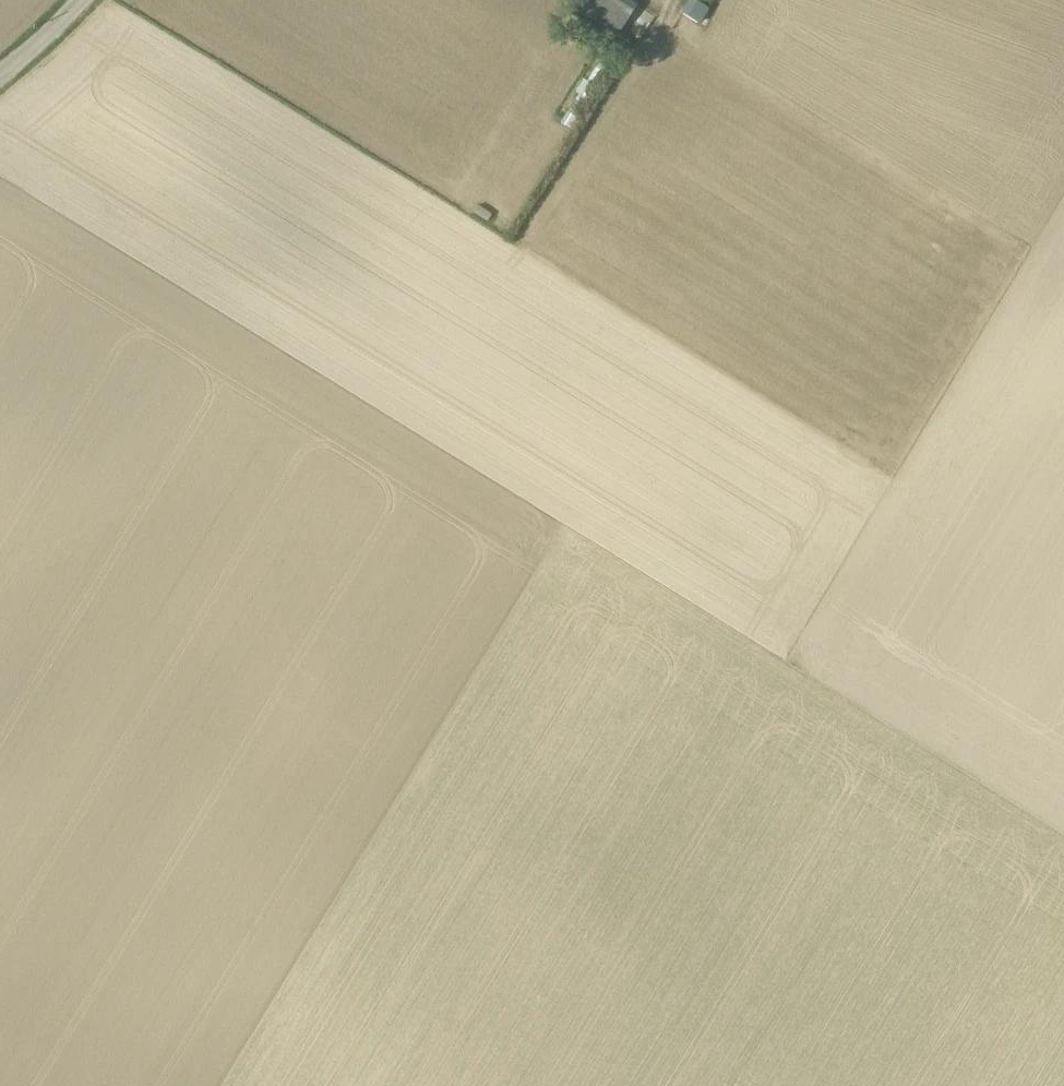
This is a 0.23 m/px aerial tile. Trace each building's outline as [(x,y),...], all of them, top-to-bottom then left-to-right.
[(624,0),(577,0),(571,10),(615,38),(634,7),(624,0)] [(679,14),(698,27),(708,12),(690,0),(688,0),(679,14)]
